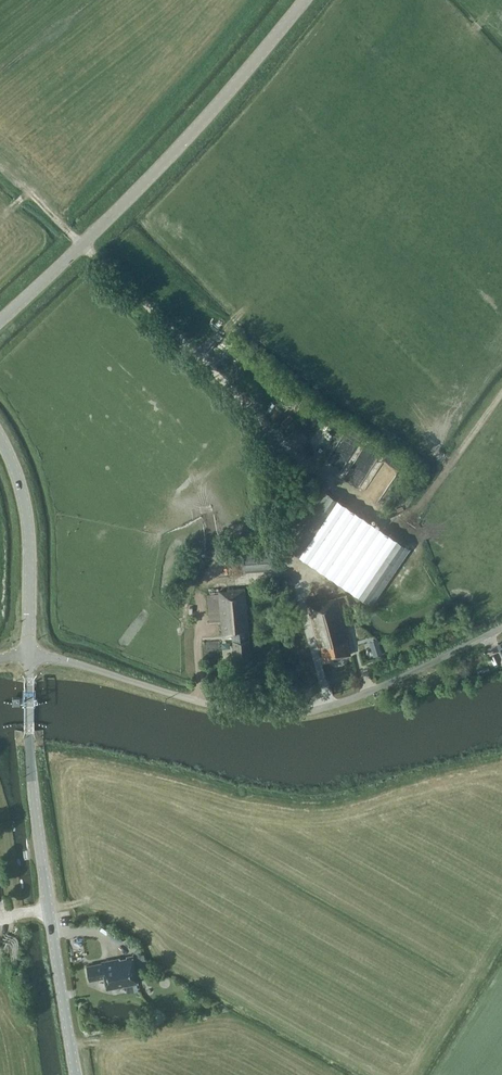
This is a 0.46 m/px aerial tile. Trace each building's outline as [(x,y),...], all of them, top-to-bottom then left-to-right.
[(373,464),(382,449),(368,442),(360,457),(373,464)] [(368,601),(405,546),(327,494),(290,548),(368,601)] [(243,571),(266,569),(266,566),(277,565),(275,541),(241,544),(243,571)] [(249,654),(248,639),(244,588),(227,589),(227,590),(219,591),(222,636),(231,635),(233,655),(249,654)] [(318,647),(320,646),(324,661),(350,654),(346,639),(348,639),(343,621),(353,619),(346,594),(327,599),(326,598),(306,603),(318,647)] [(501,659),(487,664),(490,672),(501,667),(501,661),(501,659)] [(103,963),(87,966),(90,981),(105,978),(108,990),(138,984),(133,956),(102,962),(103,963)]
